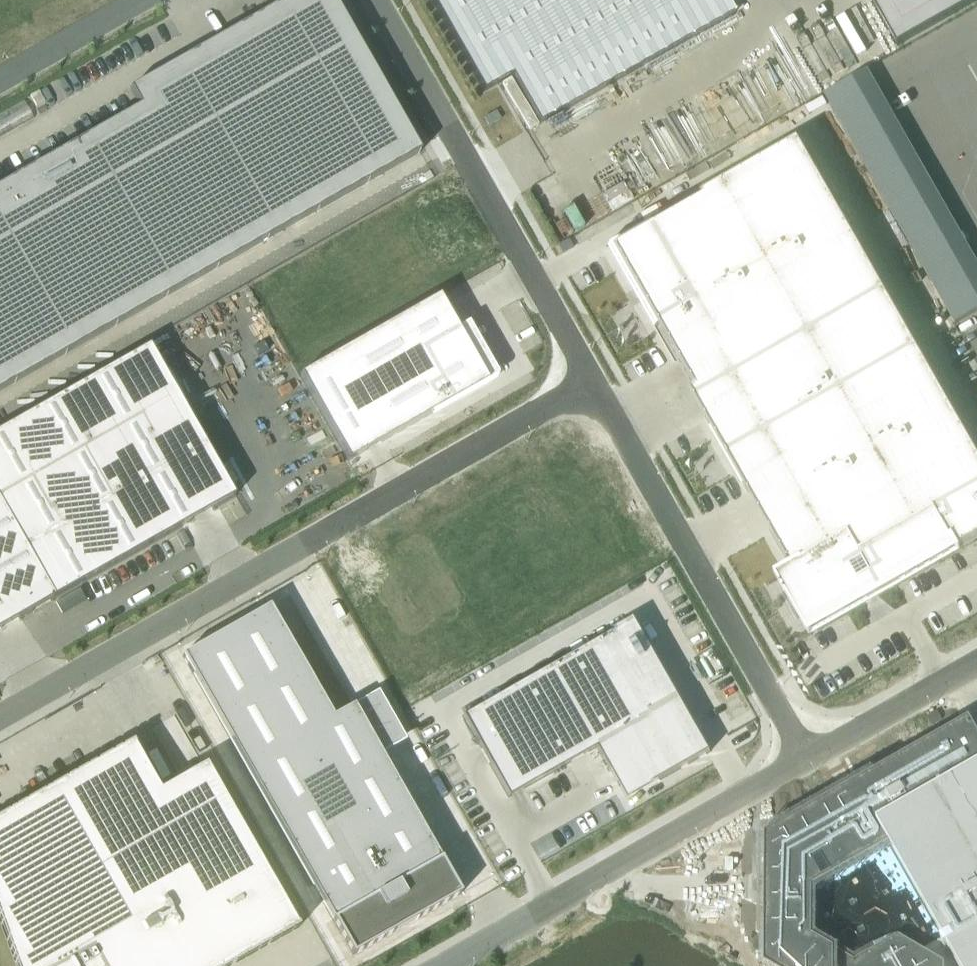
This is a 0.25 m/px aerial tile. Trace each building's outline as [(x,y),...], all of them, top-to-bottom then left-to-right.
[(420,152),(334,0),(286,0),(130,89),(140,106),(132,111),(0,186),(0,391),(420,152)] [(483,92),(511,76),(538,125),(686,41),(662,0),(431,0),(483,92)] [(897,45),(976,0),(871,0),(897,45)] [(646,226),(609,248),(611,252),(631,286),(630,286),(632,290),(633,291),(635,290),(640,299),(638,300),(639,302),(641,305),(654,326),(672,358),(674,362),(695,399),(705,393),(884,292),(798,140),(652,223),(649,225),(647,227),(646,226)] [(929,277),(955,323),(976,310),(976,264),(971,253),(929,277)] [(705,393),(695,399),(705,417),(707,420),(711,427),(727,455),(916,348),(884,291),(884,292),(705,393)] [(439,297),(299,376),(348,461),(431,414),(488,382),(492,380),(494,378),(495,375),(494,372),(467,325),(458,330),(457,329),(439,297)] [(20,618),(51,601),(96,575),(105,570),(115,564),(125,559),(134,553),(144,548),(153,542),(163,537),(173,532),(182,526),(213,508),(226,501),(235,496),(219,467),(186,409),(149,345),(0,430),(0,630),(20,618)] [(727,455),(743,484),(747,490),(749,494),(769,529),(771,533),(790,566),(774,574),(809,635),(818,630),(816,628),(820,626),(829,621),(838,616),(855,607),(856,607),(866,601),(867,601),(876,596),(876,595),(887,589),(905,578),(914,573),(923,568),(933,563),(937,560),(942,557),(951,552),(960,546),(962,545),(963,546),(970,542),(976,537),(976,454),(916,348),(727,455)] [(269,606),(182,655),(352,955),(460,894),(353,706),(332,717),(269,606)] [(595,748),(608,772),(611,772),(625,797),(657,779),(660,780),(711,751),(635,617),(461,716),(508,798),(595,748)] [(766,835),(765,964),(769,965),(976,965),(976,732),(970,720),(766,835)] [(0,819),(0,921),(16,965),(229,965),(297,927),(205,766),(203,767),(202,768),(182,779),(181,780),(159,792),(132,744),(89,769),(44,794),(0,819)]
